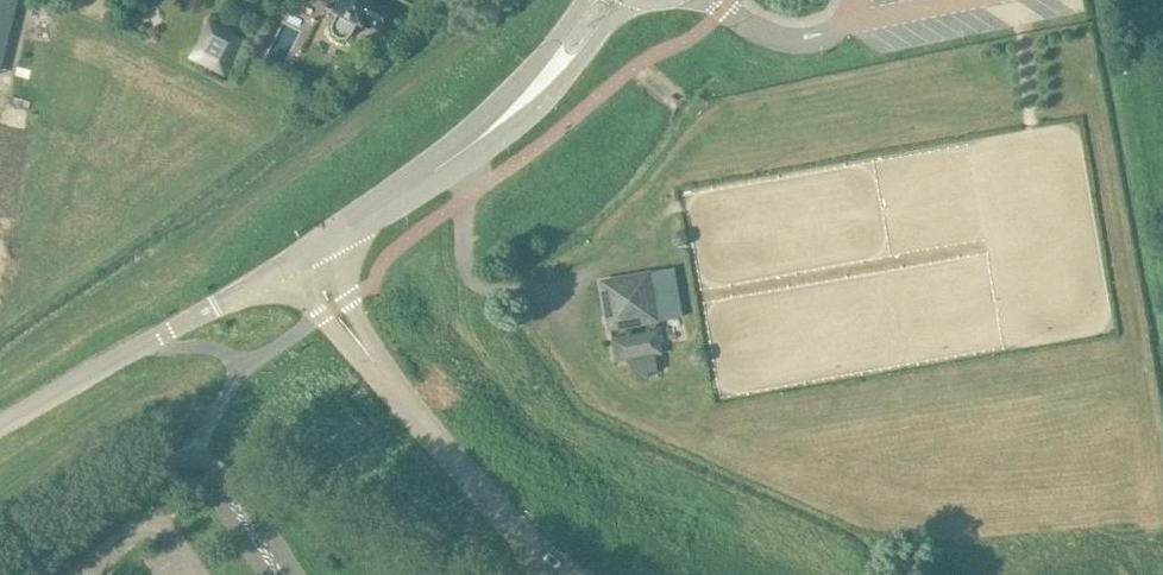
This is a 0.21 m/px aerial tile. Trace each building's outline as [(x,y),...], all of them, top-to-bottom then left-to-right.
[(9,38),(18,0),(0,0),(0,36),(9,38)] [(381,5),(383,0),(320,0),(328,4),(326,8),(337,14),(332,24),(331,26),(330,27),(330,29),(330,31),(331,33),(332,35),(333,36),(334,38),(335,39),(337,40),(339,40),(341,40),(343,40),(344,40),(346,39),(348,38),(349,37),(350,36),(351,34),(357,24),(367,30),(369,26),(387,35),(398,14),(381,5)] [(188,59),(223,78),(243,40),(208,21),(188,59)] [(601,283),(609,330),(656,322),(648,275),(601,283)] [(615,363),(661,355),(657,331),(611,339),(615,363)]
